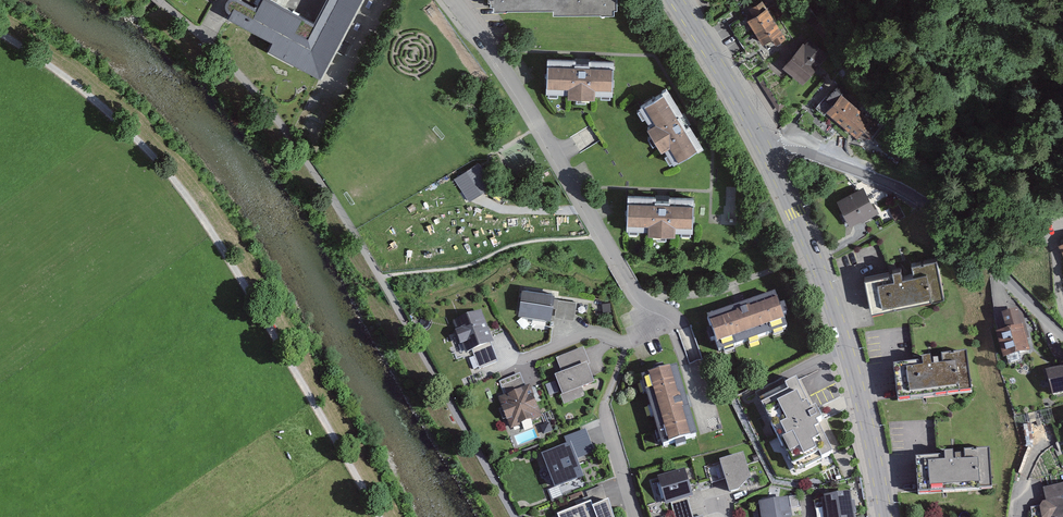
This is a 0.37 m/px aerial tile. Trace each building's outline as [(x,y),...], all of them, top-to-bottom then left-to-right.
[(242,0),(227,0),(225,4),(226,12),(229,14),(226,20),(253,34),(248,45),(322,81),(362,0),(327,0),(307,39),(294,32),(301,18),(269,0),(258,0),(254,6),(242,0)] [(488,10),(553,10),(553,0),(488,0),(488,10)] [(553,10),(553,14),(615,14),(615,0),(553,0),(553,10)] [(783,14),(776,1),(768,5),(776,18),(783,14)] [(755,35),(774,21),(762,2),(752,8),(757,16),(747,22),(755,35)] [(776,47),(786,40),(774,21),(755,35),(762,47),(773,41),(776,47)] [(755,35),(747,22),(734,30),(749,55),(762,47),(755,35)] [(824,55),(803,37),(777,66),(798,85),(824,55)] [(614,61),(547,59),(546,95),(568,96),(568,102),(595,103),(595,97),(613,98),(614,61)] [(850,104),(829,86),(814,103),(821,109),(815,115),(830,125),(834,122),(850,104)] [(703,150),(667,90),(638,107),(652,130),(648,132),(661,156),(665,154),(674,168),(703,150)] [(850,104),(834,122),(851,138),(868,120),(850,104)] [(495,185),(480,162),(455,178),(470,201),(495,185)] [(862,184),(829,200),(842,228),(875,211),(862,184)] [(693,194),(629,192),(627,227),(649,227),(648,232),(675,233),(675,229),(692,230),(693,194)] [(862,276),(868,309),(938,298),(932,259),(904,263),(906,274),(891,277),(890,267),(880,269),(881,273),(862,276)] [(551,293),(515,287),(511,315),(524,317),(523,324),(540,327),(541,320),(547,321),(548,317),(573,321),(576,301),(553,298),(551,293)] [(788,326),(777,294),(704,318),(714,350),(788,326)] [(493,342),(481,310),(447,321),(451,331),(445,333),(450,348),(457,346),(460,354),(466,351),(473,368),(494,360),(489,343),(493,342)] [(1014,311),(994,316),(997,330),(989,332),(996,362),(1024,355),(1014,311)] [(581,347),(551,358),(556,372),(547,375),(550,384),(546,385),(550,396),(555,394),(556,399),(589,387),(582,367),(587,365),(581,347)] [(908,364),(883,367),(888,402),(962,391),(957,354),(933,358),(934,367),(919,369),(918,358),(909,360),(908,364)] [(676,365),(643,375),(666,448),(698,438),(676,365)] [(1041,371),(1046,396),(1062,392),(1062,366),(1041,371)] [(830,449),(790,368),(752,387),(793,468),(830,449)] [(519,373),(497,381),(502,395),(493,398),(505,429),(537,417),(525,386),(523,386),(519,373)] [(818,402),(836,394),(830,382),(813,389),(818,402)] [(951,415),(938,416),(939,436),(952,436),(951,415)] [(584,428),(560,437),(563,444),(534,455),(546,488),(577,477),(571,461),(593,453),(584,428)] [(931,459),(905,461),(907,495),(985,490),(982,450),(956,452),(956,463),(941,464),(941,453),(931,454),(931,459)] [(737,455),(711,462),(721,495),(733,491),(744,477),(737,455)] [(684,470),(656,478),(662,503),(669,502),(687,497),(691,496),(684,470)] [(1044,489),(1046,502),(1040,507),(1043,516),(1062,516),(1062,485),(1044,489)] [(850,491),(824,495),(827,516),(854,516),(850,491)] [(760,516),(789,516),(786,496),(757,501),(760,516)] [(669,502),(673,516),(693,516),(687,497),(669,502)] [(549,515),(550,516),(613,516),(609,500),(587,507),(584,500),(549,515)]
